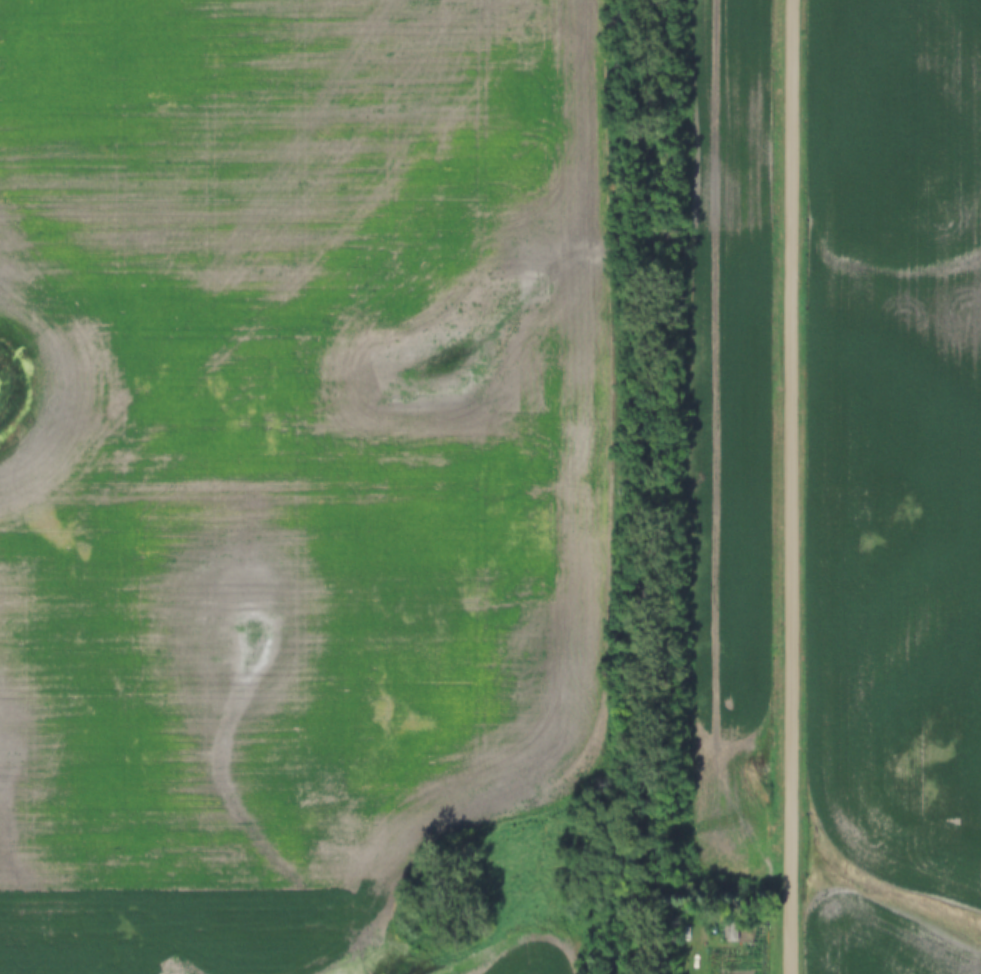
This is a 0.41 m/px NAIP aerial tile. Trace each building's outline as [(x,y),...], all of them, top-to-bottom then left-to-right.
[(738,922),(724,922),(724,943),(738,943),(738,922)]
